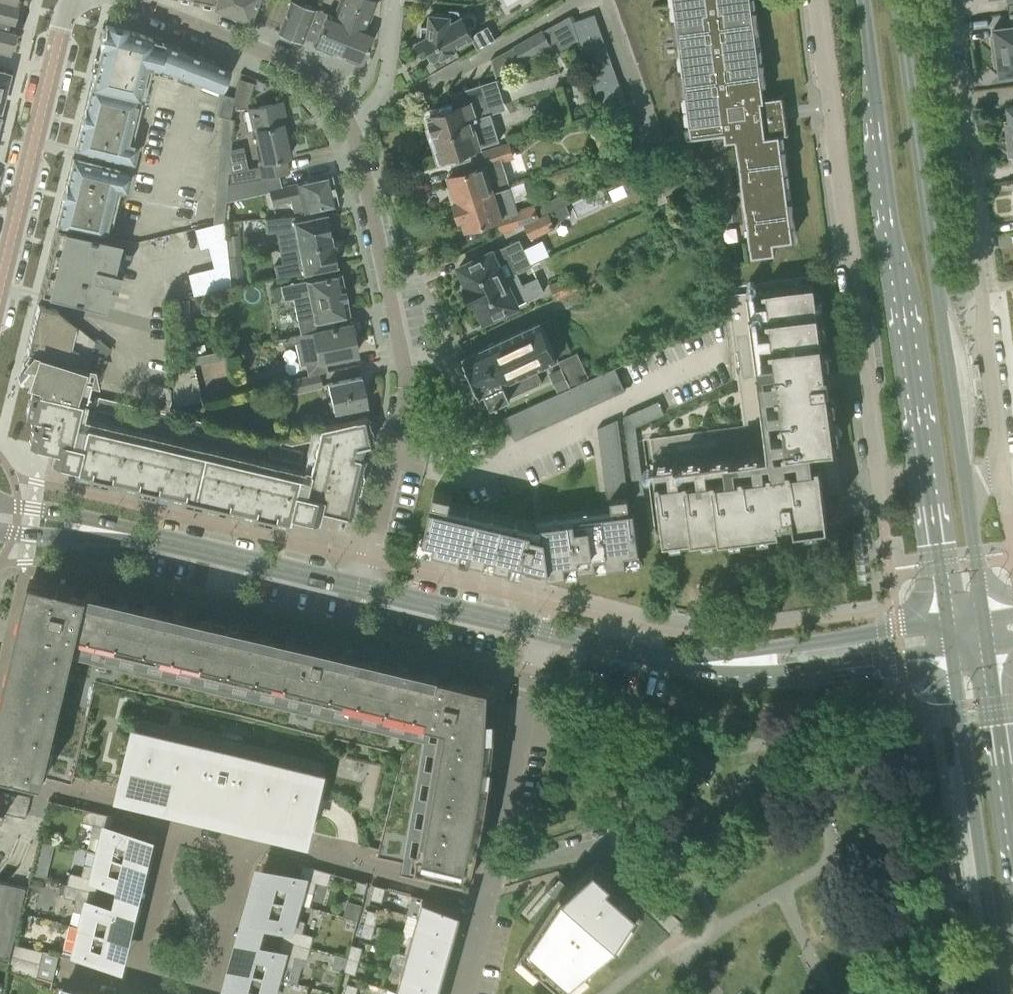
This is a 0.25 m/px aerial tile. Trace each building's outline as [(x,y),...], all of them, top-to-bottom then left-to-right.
[(16,6),(17,0),(0,0),(0,49),(8,51),(14,29),(10,28),(16,6)] [(213,6),(248,20),(256,0),(215,0),(213,6)] [(284,12),(277,31),(302,40),(315,7),(302,2),(302,0),(289,0),(284,12)] [(333,15),(326,12),(313,45),(336,54),(358,0),(339,0),(333,15)] [(376,0),(358,0),(336,54),(360,63),(373,30),(365,28),(376,0)] [(764,99),(762,81),(766,81),(764,71),(764,63),(760,63),(755,29),(759,28),(757,20),(757,19),(757,10),(753,10),(751,0),(674,0),(676,15),(671,16),(674,27),(674,38),(679,37),(683,68),(678,69),(681,79),(681,90),(686,90),(691,124),(686,125),(688,135),(692,134),(721,131),(722,140),(737,138),(752,253),(775,250),(774,240),(793,237),(791,221),(795,220),(793,211),(793,210),(793,200),(788,200),(784,169),(788,168),(786,159),(786,157),(786,148),(782,148),(780,135),(788,134),(783,97),(764,99)] [(474,36),(470,29),(476,26),(477,25),(477,24),(478,23),(478,21),(478,19),(477,18),(477,17),(476,15),(474,14),(473,13),(471,12),(469,12),(467,13),(462,15),(459,9),(450,8),(449,15),(445,15),(444,14),(436,13),(435,14),(431,14),(430,25),(422,25),(420,40),(418,42),(425,55),(426,54),(431,51),(435,57),(431,59),(432,60),(442,55),(442,56),(455,48),(455,47),(474,36)] [(599,24),(595,13),(573,21),(577,32),(599,24)] [(579,39),(577,32),(573,21),(569,15),(546,28),(559,51),(579,39)] [(150,42),(151,36),(138,31),(105,23),(100,44),(147,55),(150,42)] [(603,35),(599,24),(577,32),(579,39),(581,43),(603,35)] [(993,51),(1012,49),(1012,24),(994,27),(995,37),(992,38),(993,51)] [(523,60),(551,45),(542,30),(515,46),(523,60)] [(607,46),(603,35),(581,43),(584,54),(607,46)] [(175,72),(184,49),(160,40),(159,44),(154,65),(156,65),(175,72)] [(154,65),(159,44),(150,42),(147,55),(145,62),(154,65)] [(142,75),(145,62),(147,55),(100,44),(95,63),(142,75)] [(611,57),(607,46),(584,54),(588,65),(611,57)] [(198,81),(206,58),(184,49),(175,72),(198,81)] [(993,51),(995,64),(999,64),(1000,74),(1012,73),(1012,49),(993,51)] [(615,68),(611,57),(588,65),(592,76),(615,68)] [(220,89),(228,67),(206,58),(198,81),(220,89)] [(132,116),(142,75),(95,63),(85,105),(132,116)] [(619,79),(615,68),(592,76),(596,87),(619,79)] [(622,90),(619,79),(596,87),(600,98),(622,90)] [(481,86),(480,84),(452,93),(456,106),(430,114),(437,135),(434,135),(442,159),(455,155),(454,153),(462,151),(479,146),(479,147),(498,141),(481,86)] [(627,104),(622,90),(600,98),(605,112),(627,104)] [(228,118),(231,104),(233,96),(222,93),(217,115),(221,116),(212,224),(223,221),(225,199),(227,184),(232,119),(228,118)] [(289,155),(282,124),(286,123),(281,101),(248,109),(253,129),(257,146),(254,146),(258,165),(229,170),(230,182),(245,180),(245,181),(277,175),(277,174),(288,172),(284,156),(289,155)] [(126,137),(132,116),(85,105),(80,125),(126,137)] [(126,140),(126,137),(80,125),(75,147),(132,161),(137,143),(126,140)] [(482,165),(468,169),(449,175),(453,186),(450,187),(455,203),(510,185),(502,160),(512,156),(508,144),(478,153),(482,165)] [(695,181),(688,161),(701,156),(699,150),(685,155),(686,157),(656,168),(665,192),(695,181)] [(130,171),(72,157),(67,179),(113,191),(114,187),(125,189),(130,171)] [(706,185),(726,183),(723,157),(703,159),(706,185)] [(279,186),(277,175),(245,181),(248,195),(268,190),(272,204),(290,200),(292,211),(302,209),(302,210),(336,202),(330,175),(279,186)] [(108,213),(113,191),(67,179),(61,202),(108,213)] [(227,184),(225,199),(243,196),(240,181),(227,184)] [(518,211),(515,200),(527,197),(523,181),(510,185),(455,203),(460,219),(463,218),(466,228),(499,218),(504,232),(526,224),(538,218),(538,217),(534,206),(518,211)] [(544,215),(566,205),(572,202),(567,192),(539,205),(544,214),(544,215)] [(102,235),(108,213),(61,202),(56,224),(102,235)] [(551,220),(569,212),(566,205),(544,215),(544,214),(538,217),(538,218),(526,224),(532,237),(554,227),(551,220)] [(325,212),(305,216),(303,217),(303,215),(264,218),(265,231),(294,229),(297,245),(330,239),(325,212)] [(230,287),(223,221),(212,224),(194,228),(199,248),(212,244),(218,268),(205,271),(205,269),(188,273),(193,294),(230,287)] [(115,287),(119,270),(112,268),(119,239),(102,235),(56,224),(39,291),(103,306),(108,286),(115,287)] [(240,254),(239,234),(226,235),(227,255),(240,254)] [(335,265),(330,239),(297,245),(300,260),(273,265),(276,277),(335,265)] [(492,251),(477,258),(459,266),(467,284),(463,286),(467,295),(517,272),(532,265),(520,240),(493,252),(492,251)] [(227,257),(231,277),(242,275),(239,255),(227,257)] [(339,272),(320,277),(280,285),(283,297),(283,299),(293,297),(300,332),(316,328),(337,326),(335,316),(348,313),(339,272)] [(538,278),(522,285),(517,272),(467,295),(472,305),(477,303),(485,320),(518,305),(517,304),(544,292),(538,278)] [(574,274),(551,284),(557,299),(563,297),(563,296),(581,288),(574,274)] [(839,474),(827,386),(834,385),(833,377),(832,370),(825,371),(814,283),(727,294),(744,426),(650,438),(663,542),(780,527),(779,520),(794,518),(795,525),(828,521),(822,476),(839,474)] [(280,285),(271,287),(274,299),(283,297),(280,285)] [(586,299),(581,288),(563,296),(563,297),(567,307),(586,299)] [(97,337),(95,340),(57,309),(38,305),(29,338),(31,339),(29,348),(27,347),(26,351),(33,353),(30,365),(28,365),(28,362),(26,362),(26,363),(26,365),(25,367),(24,369),(18,377),(17,377),(17,378),(18,379),(19,380),(20,380),(21,379),(30,382),(33,383),(32,389),(79,400),(80,398),(85,399),(86,395),(88,396),(88,395),(86,394),(89,380),(85,379),(91,359),(98,355),(99,357),(110,350),(111,350),(112,349),(97,337)] [(535,367),(558,357),(557,355),(572,349),(557,316),(542,322),(540,320),(464,356),(481,392),(485,390),(492,405),(543,381),(535,367)] [(350,323),(337,326),(316,328),(300,332),(281,336),(282,345),(294,343),(300,342),(305,363),(356,353),(350,323)] [(559,360),(571,384),(589,375),(577,352),(559,360)] [(201,399),(194,364),(192,355),(172,359),(173,405),(201,399)] [(625,390),(615,366),(614,367),(604,371),(614,395),(625,390)] [(563,367),(550,373),(559,392),(571,386),(563,367)] [(614,395),(604,371),(597,375),(593,376),(603,400),(614,395)] [(322,385),(319,373),(284,380),(286,393),(322,385)] [(361,376),(341,380),(326,383),(332,410),(333,410),(334,416),(351,413),(350,407),(366,403),(361,376)] [(603,400),(593,376),(587,379),(582,381),(592,405),(603,400)] [(592,405),(582,381),(576,384),(571,386),(581,410),(592,405)] [(168,387),(149,382),(146,394),(170,400),(171,398),(170,388),(168,387)] [(581,410),(571,386),(565,389),(560,391),(570,415),(581,410)] [(191,500),(202,451),(84,423),(79,444),(70,441),(79,401),(79,400),(32,389),(31,389),(25,414),(34,416),(28,443),(51,448),(48,460),(74,466),(73,472),(191,500)] [(570,415),(560,391),(554,394),(549,396),(559,420),(570,415)] [(269,437),(166,413),(142,407),(97,394),(95,404),(89,403),(87,413),(93,414),(95,409),(269,450),(268,455),(299,462),(302,451),(279,445),(280,442),(291,444),(315,439),(318,426),(269,437)] [(166,413),(170,400),(146,394),(142,407),(166,413)] [(559,420),(549,396),(542,400),(539,401),(548,425),(559,420)] [(636,505),(646,504),(636,426),(665,413),(659,400),(624,416),(636,505)] [(548,425),(539,401),(532,404),(528,406),(537,430),(548,425)] [(537,430),(528,406),(521,409),(517,411),(526,434),(537,430)] [(526,434),(517,411),(506,416),(512,430),(510,431),(512,435),(513,434),(515,439),(526,434)] [(297,474),(202,451),(191,500),(285,523),(287,512),(316,519),(319,508),(349,515),(362,456),(358,455),(361,443),(372,441),(366,415),(318,426),(315,439),(314,445),(302,493),(293,490),(297,474)] [(512,430),(506,416),(495,421),(501,434),(512,430)] [(618,497),(628,496),(618,419),(598,428),(607,499),(611,498),(618,497)] [(436,488),(434,498),(451,502),(453,492),(436,488)] [(630,506),(628,496),(618,497),(611,498),(612,508),(630,506)] [(640,551),(635,510),(543,522),(544,533),(533,530),(534,527),(432,503),(425,536),(437,538),(435,546),(463,552),(464,545),(473,547),(472,554),(487,558),(489,551),(498,553),(496,560),(512,564),(513,557),(524,559),(523,563),(525,564),(526,560),(548,565),(549,573),(568,571),(567,561),(578,559),(579,569),(598,567),(596,557),(608,555),(609,565),(627,563),(626,553),(640,551)] [(316,643),(227,622),(227,626),(201,619),(202,616),(31,575),(0,705),(0,768),(72,785),(96,682),(401,754),(377,858),(470,880),(479,842),(482,828),(485,812),(487,801),(489,791),(490,781),(493,761),(494,751),(495,741),(495,731),(496,715),(488,713),(489,684),(316,643)] [(308,841),(327,763),(136,718),(118,796),(308,841)] [(0,788),(0,811),(26,816),(31,795),(0,788)] [(110,827),(113,815),(85,808),(82,821),(94,824),(91,835),(102,838),(99,852),(142,862),(148,835),(110,827)] [(135,888),(142,862),(99,852),(88,849),(82,874),(70,871),(67,884),(95,890),(98,880),(135,888)] [(621,944),(644,910),(646,907),(595,863),(564,890),(561,887),(520,949),(521,949),(516,958),(538,972),(542,967),(572,993),(618,941),(621,944)] [(317,882),(328,885),(332,872),(304,864),(301,876),(264,866),(257,892),(299,904),(303,890),(314,893),(317,882)] [(365,894),(368,882),(357,879),(354,890),(365,894)] [(0,881),(0,958),(9,960),(16,930),(20,913),(26,887),(0,881)] [(93,901),(95,890),(67,884),(64,896),(76,899),(73,910),(85,913),(81,927),(124,937),(130,910),(93,901)] [(382,901),(386,887),(375,884),(371,898),(382,901)] [(295,917),(299,904),(257,892),(249,918),(286,928),(283,939),(311,947),(315,935),(303,932),(306,920),(295,917)] [(457,927),(462,908),(423,897),(418,917),(457,927)] [(368,908),(364,922),(376,925),(379,911),(368,908)] [(452,946),(457,927),(418,917),(413,935),(452,946)] [(372,939),(376,925),(364,922),(360,935),(372,939)] [(118,963),(124,937),(81,927),(75,953),(118,963)] [(446,964),(452,946),(413,935),(408,954),(446,964)] [(308,959),(311,947),(283,939),(280,950),(243,940),(236,966),(278,978),(282,964),(293,967),(296,956),(308,959)] [(46,952),(47,951),(16,943),(13,956),(41,962),(43,951),(46,952)] [(352,943),(348,956),(348,957),(359,960),(363,947),(352,943)] [(344,971),(348,957),(348,956),(337,953),(333,968),(344,971)] [(441,983),(446,964),(408,954),(402,972),(441,983)] [(37,976),(41,962),(13,956),(10,969),(40,977),(41,976),(37,976)] [(356,974),(359,960),(348,957),(344,971),(356,974)] [(278,978),(236,966),(229,992),(235,993),(274,993),(278,978)] [(441,983),(402,972),(397,991),(409,993),(438,993),(441,983)] [(344,993),(356,993),(359,985),(347,982),(344,993)]
